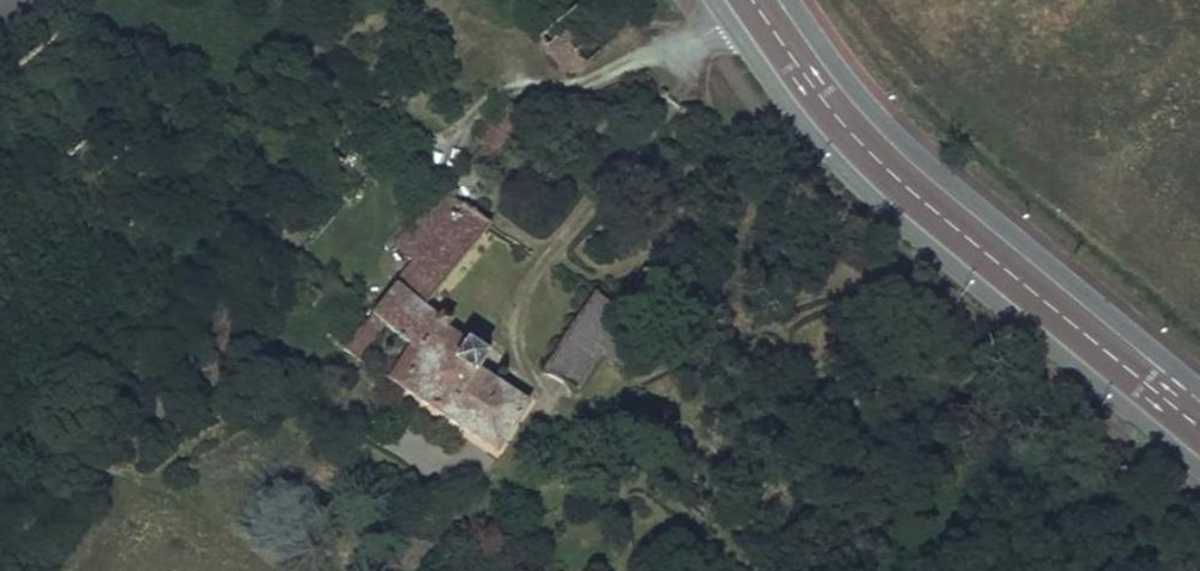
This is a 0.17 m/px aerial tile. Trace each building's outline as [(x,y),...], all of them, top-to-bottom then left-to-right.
[(491,226),(438,190),(392,246),(411,262),(375,307),(369,316),(383,326),(415,352),(392,387),(495,456),(528,404),(476,370),(485,355),(444,330),(450,322),(438,313),(435,316),(423,308),(491,226)] [(624,372),(678,292),(644,269),(617,308),(593,292),(540,371),(577,395),(602,357),(624,372)] [(296,326),(341,353),(369,316),(375,307),(331,276),(298,323),(296,326)] [(369,316),(341,353),(355,362),(383,326),(369,316)]
